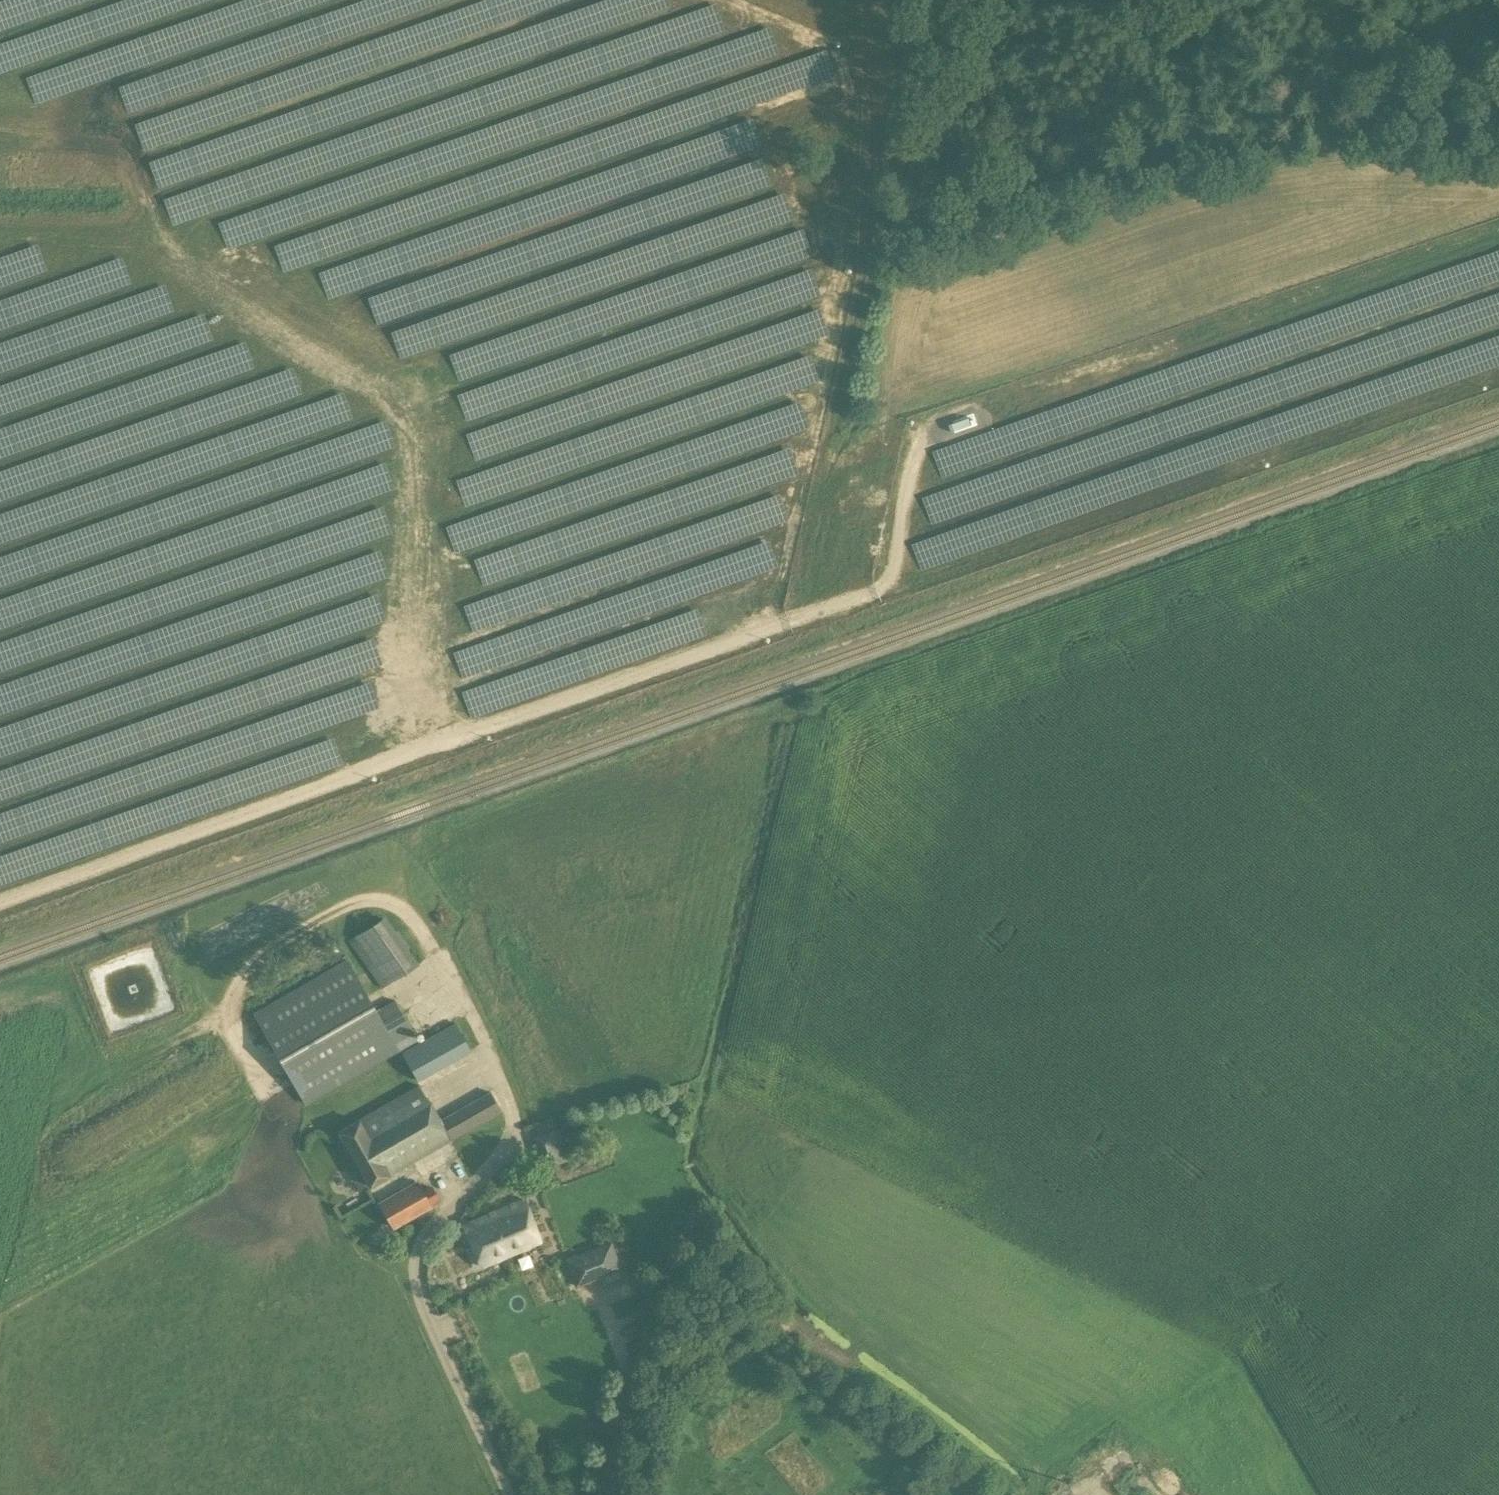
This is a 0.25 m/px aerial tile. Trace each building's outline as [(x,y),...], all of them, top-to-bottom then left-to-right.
[(348,940),(381,987),(417,962),(406,946),(408,944),(397,928),(395,929),(384,914),(348,940)] [(393,999),(376,1009),(346,959),(252,1013),(305,1104),(417,1040),(393,999)] [(470,1047),(466,1040),(470,1037),(462,1024),(445,1033),(442,1028),(400,1052),(416,1078),(457,1054),(470,1047)] [(489,1091),(438,1120),(419,1088),(337,1131),(369,1186),(450,1140),(451,1141),(501,1111),(489,1091)] [(568,1159),(558,1129),(533,1137),(543,1168),(568,1159)] [(418,1183),(380,1205),(391,1226),(430,1204),(418,1183)] [(480,1266),(541,1241),(524,1200),(463,1225),(480,1266)] [(611,1240),(564,1259),(576,1287),(602,1277),(605,1285),(623,1278),(620,1269),(622,1268),(611,1240)]
